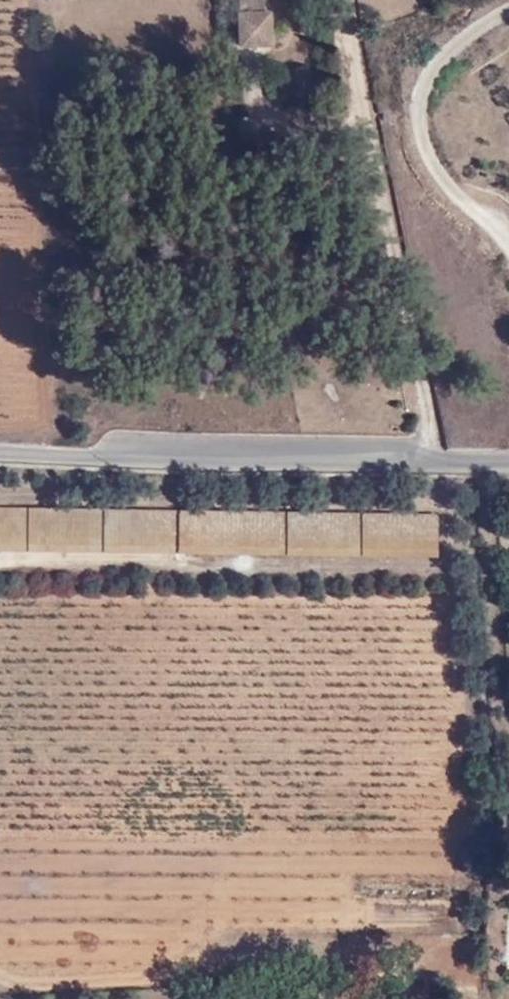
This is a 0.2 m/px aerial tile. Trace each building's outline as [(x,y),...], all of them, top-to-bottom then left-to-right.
[(257,47),(257,51),(289,50),(288,14),(282,14),(282,0),(237,0),(237,47),(257,47)] [(0,511),(0,545),(435,549),(435,512),(299,512),(0,511)]
